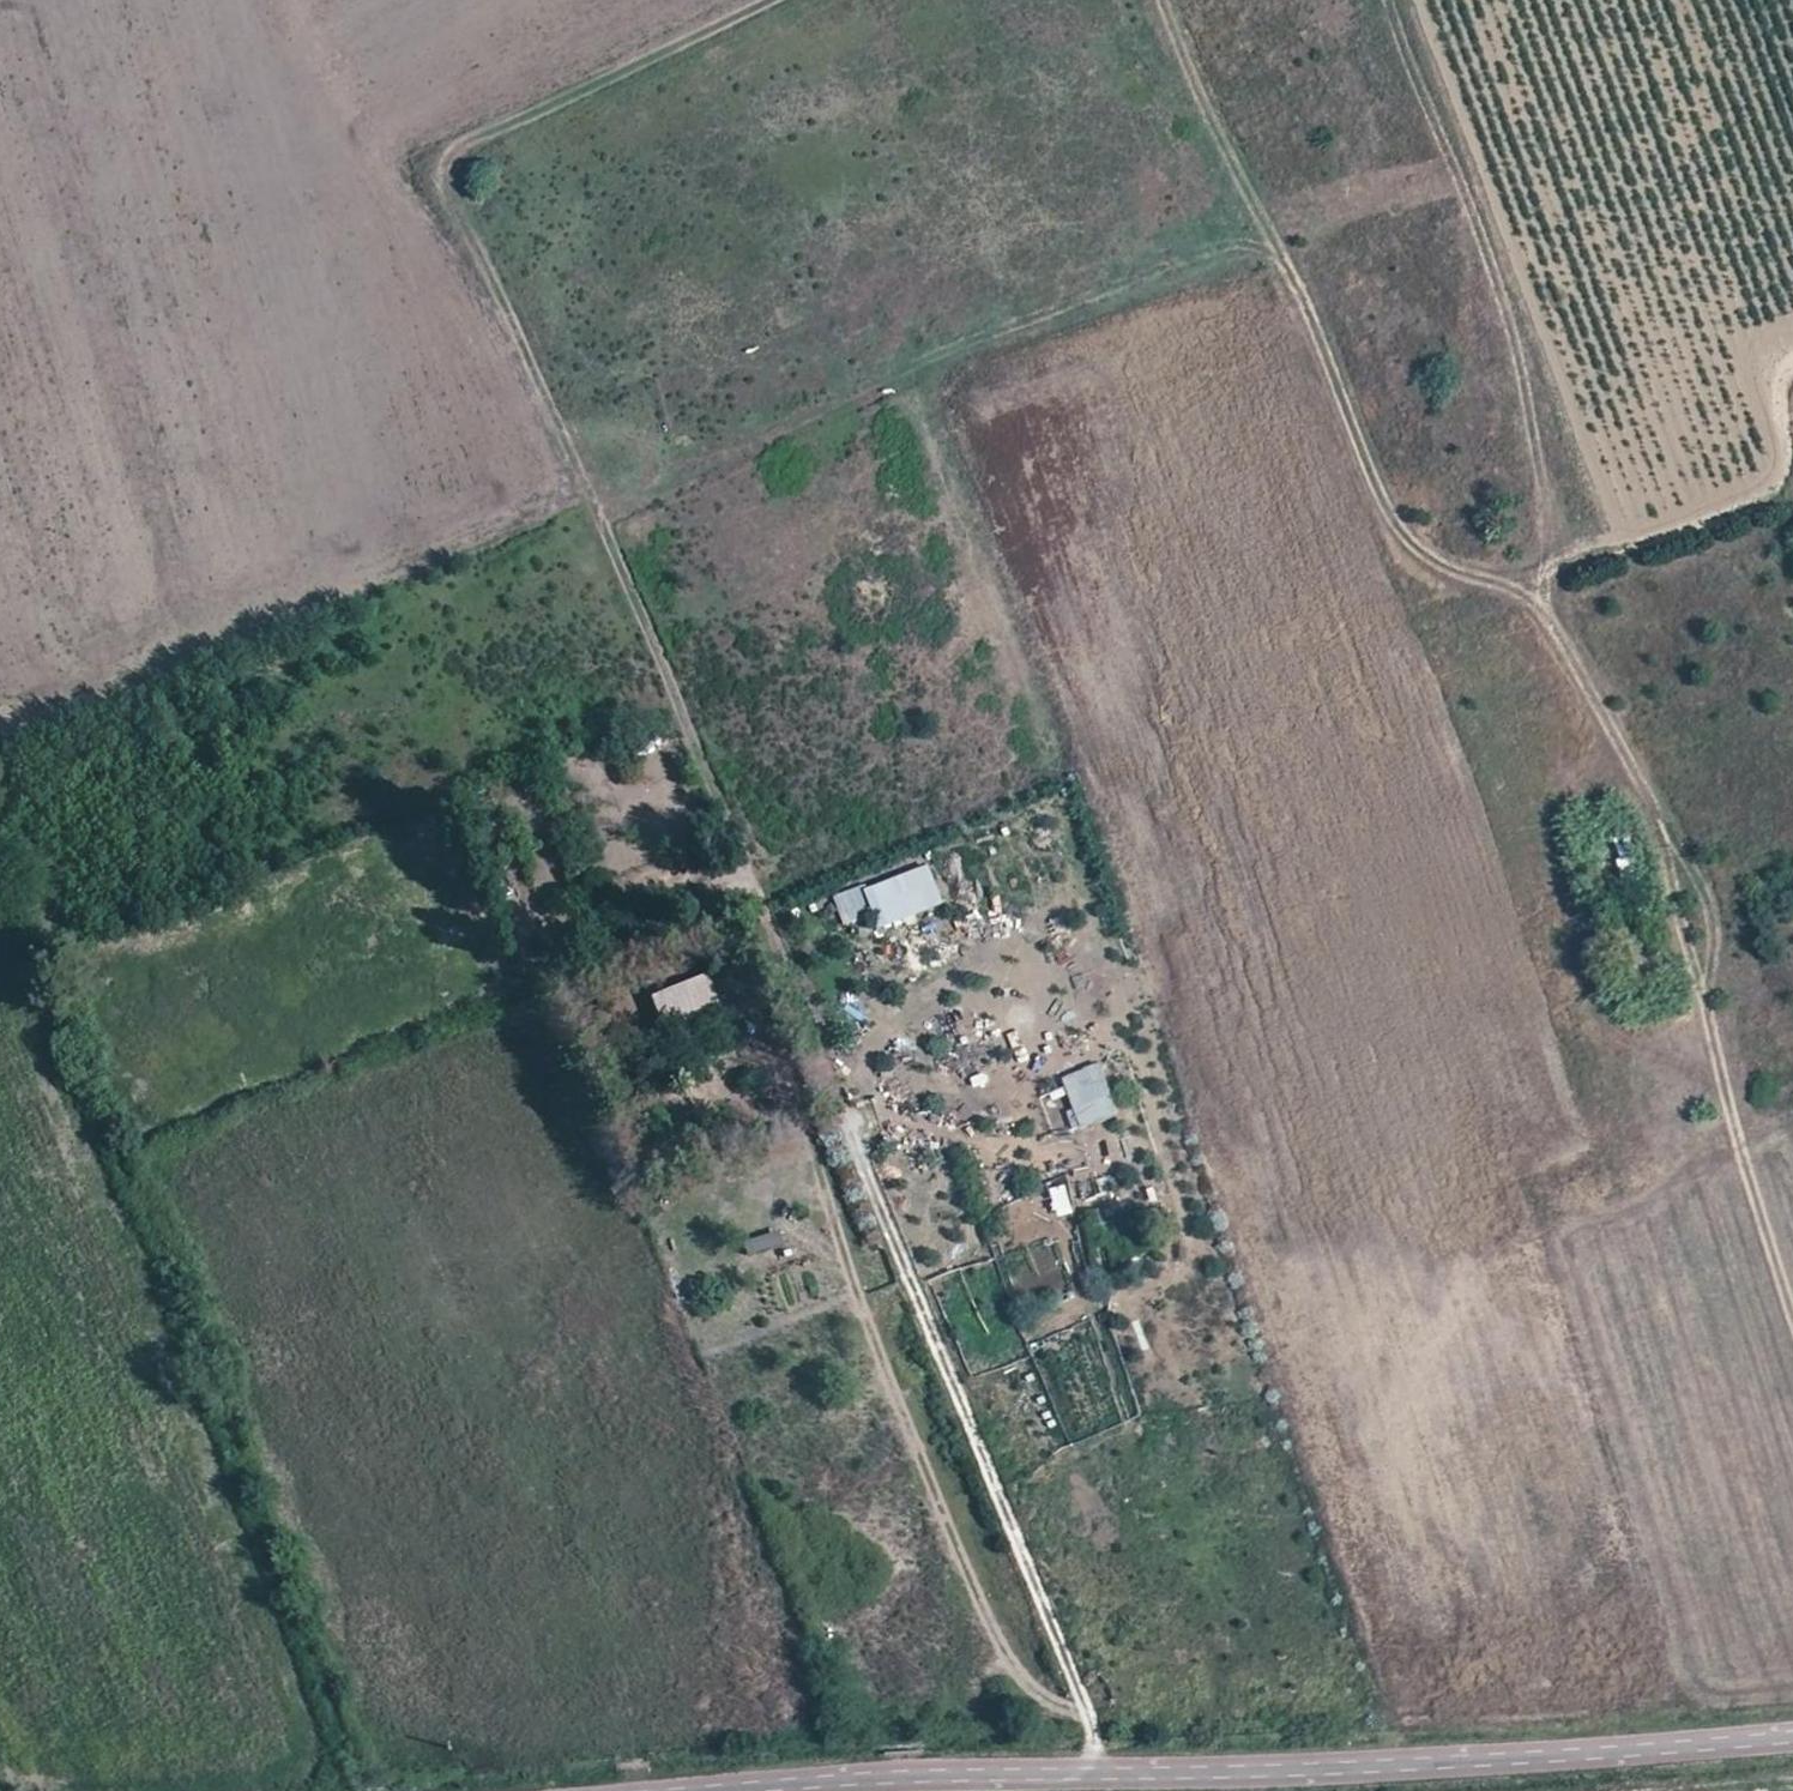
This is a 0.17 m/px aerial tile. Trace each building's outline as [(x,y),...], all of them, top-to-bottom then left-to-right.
[(708,974),(649,994),(665,1043),(724,1024),(708,974)] [(1078,1128),(1118,1113),(1099,1061),(1059,1076),(1078,1128)]
